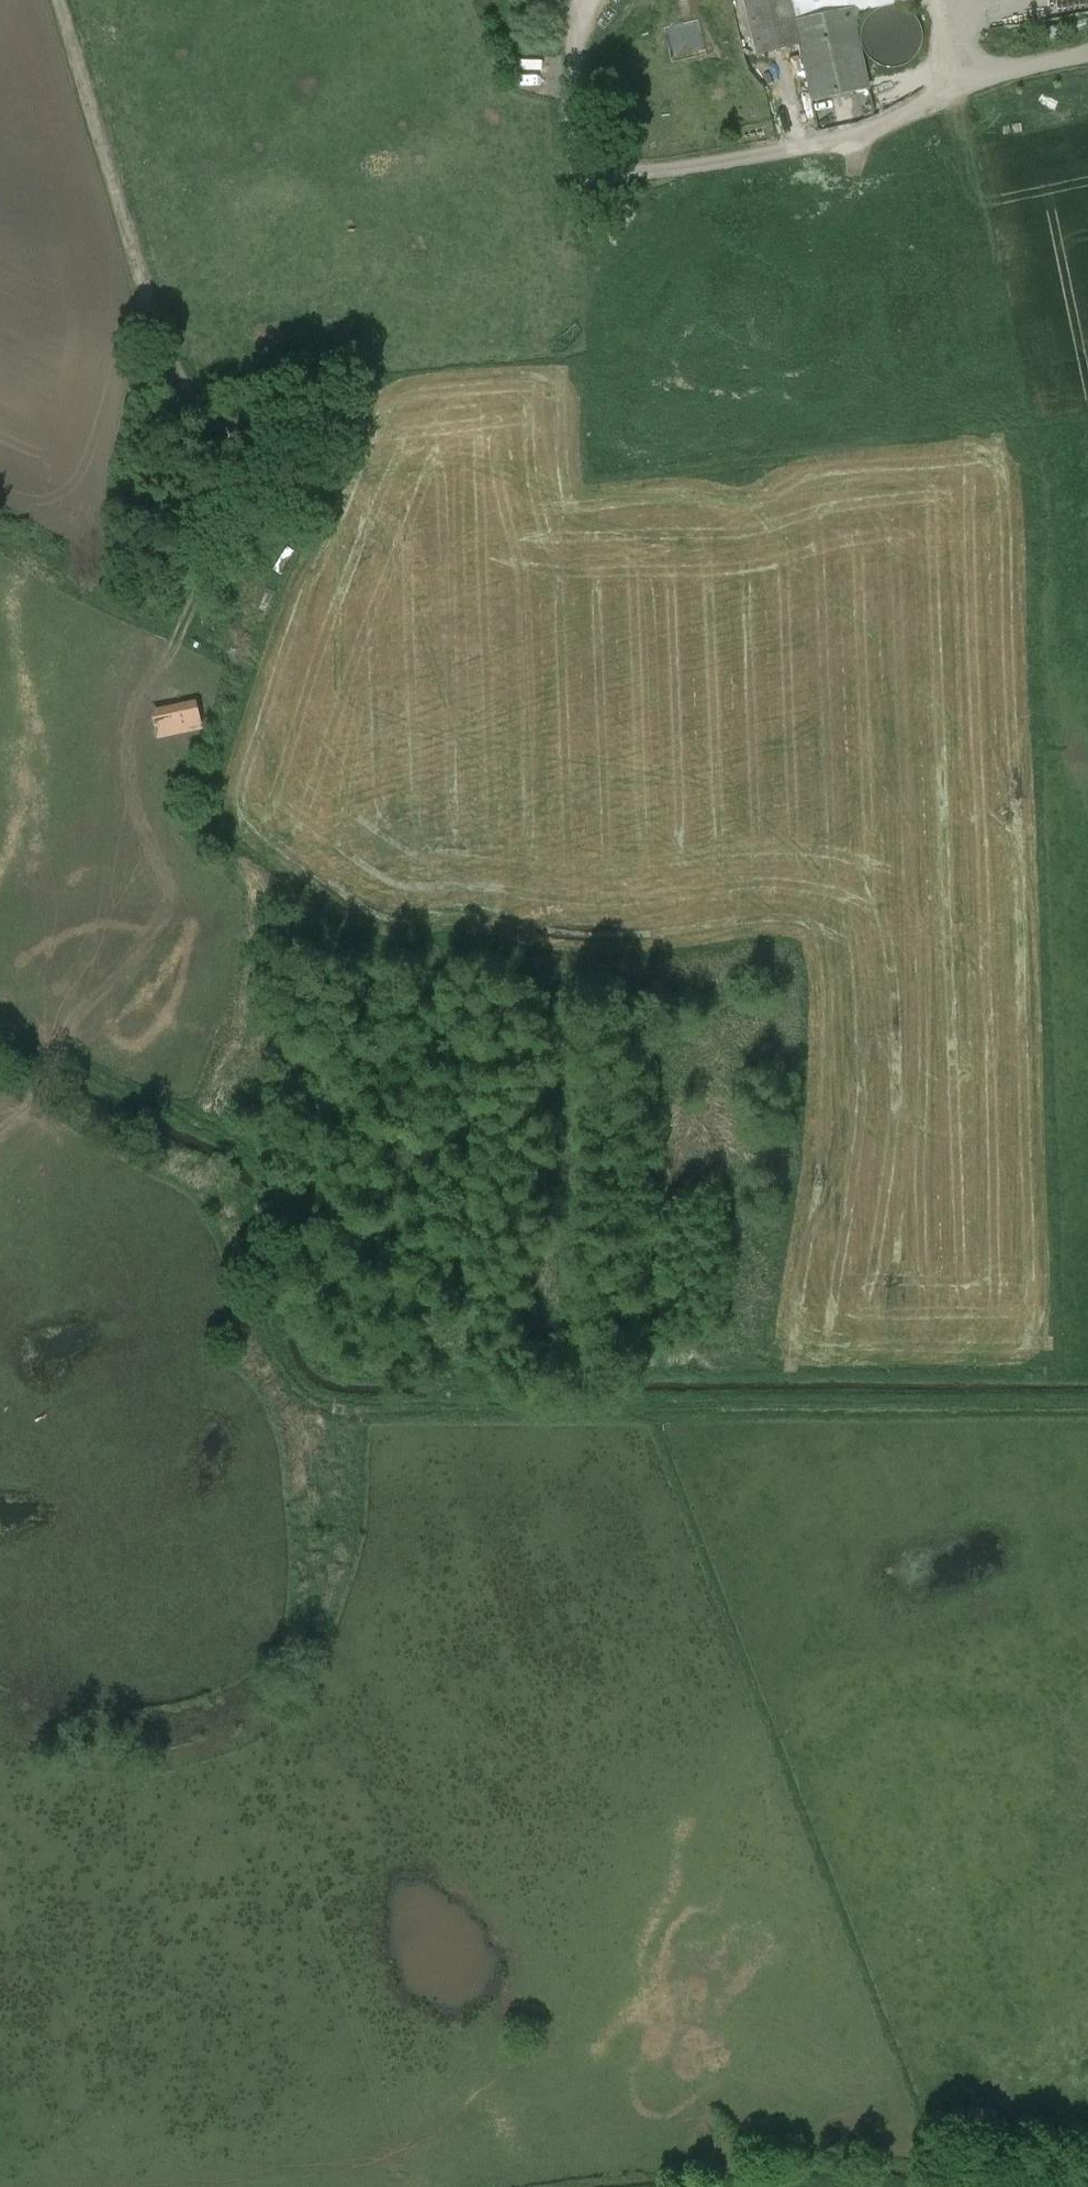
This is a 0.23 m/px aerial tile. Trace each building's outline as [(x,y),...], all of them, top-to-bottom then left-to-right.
[(758,54),(800,44),(813,101),(869,88),(861,52),(858,39),(856,28),(861,8),(899,0),(745,0),(758,54)] [(858,39),(861,52),(865,58),(870,64),(877,68),(884,71),(892,72),(900,71),(907,68),(913,64),(919,58),(922,51),(924,43),(925,36),(923,28),(920,21),(915,15),(909,10),(901,7),(894,5),(886,6),(878,8),(871,12),(866,17),(861,24),(859,31),(858,39)] [(151,709),(159,739),(206,727),(199,696),(151,709)]
